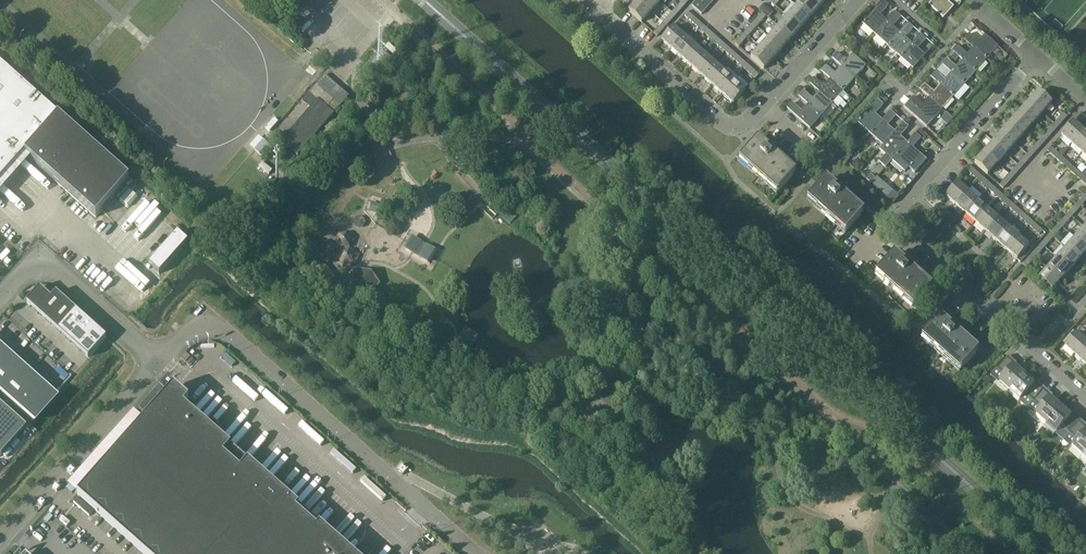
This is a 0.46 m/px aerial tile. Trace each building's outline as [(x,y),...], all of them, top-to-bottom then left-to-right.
[(657,0),(638,0),(638,1),(651,13),(655,8),(660,2),(657,0)] [(696,0),(691,5),(701,14),(706,10),(696,0)] [(696,0),(706,10),(710,5),(705,0),(696,0)] [(796,7),(809,18),(818,8),(809,0),(802,0),(796,7)] [(818,8),(826,0),(809,0),(818,8)] [(954,7),(946,0),(930,0),(930,1),(931,2),(929,5),(943,19),(954,7)] [(651,13),(638,1),(628,11),(642,23),(651,13)] [(862,24),(875,36),(888,22),(887,21),(880,15),(889,6),(883,1),(862,24)] [(675,16),(684,6),(680,2),(674,9),(671,12),(675,16)] [(762,13),(766,16),(775,6),(771,2),(762,13)] [(796,7),(787,17),(800,29),(809,18),(796,7)] [(698,20),(687,11),(683,15),(694,24),(698,20)] [(666,26),(675,16),(671,12),(665,19),(662,22),(666,26)] [(895,12),(887,21),(888,22),(875,36),(888,47),(908,24),(908,23),(900,32),(893,26),(901,17),(895,12)] [(753,23),(757,26),(766,16),(762,13),(753,23)] [(787,17),(778,27),(791,39),(800,29),(787,17)] [(708,29),(698,20),(694,24),(704,33),(708,29)] [(666,26),(662,22),(653,33),(657,36),(666,26)] [(744,33),(748,37),(757,26),(753,23),(744,33)] [(912,44),(906,38),(914,29),(908,24),(888,47),(900,58),(912,44)] [(673,27),(661,40),(672,50),(683,36),(673,27)] [(778,27),(769,37),(782,49),(791,39),(778,27)] [(718,38),(708,29),(704,33),(714,42),(718,38)] [(920,35),(912,44),(900,58),(910,66),(907,69),(910,71),(913,69),(925,55),(918,49),(930,36),(926,32),(922,36),(920,35)] [(735,44),(739,47),(748,37),(744,33),(735,44)] [(998,47),(985,35),(979,42),(969,34),(964,40),(973,48),(987,60),(998,47)] [(682,59),(693,45),(683,36),(672,50),(682,59)] [(769,37),(760,47),(773,59),(782,49),(769,37)] [(728,47),(718,38),(714,42),(724,51),(728,47)] [(397,51),(389,44),(387,46),(386,47),(385,48),(393,55),(397,51)] [(693,45),(682,59),(692,68),(703,54),(693,45)] [(987,60),(973,48),(967,55),(958,46),(953,52),(962,60),(976,72),(987,60)] [(738,56),(728,47),(724,51),(734,60),(738,56)] [(760,47),(750,58),(763,70),(773,59),(760,47)] [(391,59),(383,52),(379,57),(386,64),(391,59)] [(866,66),(852,54),(846,61),(836,53),(831,59),(841,67),(854,79),(866,66)] [(703,54),(692,68),(702,77),(714,63),(703,54)] [(748,65),(738,56),(734,60),(745,69),(748,65)] [(962,60),(956,67),(947,59),(942,65),(951,73),(965,85),(976,72),(962,60)] [(714,63),(702,77),(712,86),(724,72),(714,63)] [(25,154),(96,217),(129,180),(0,65),(0,182),(25,154)] [(759,75),(748,65),(745,69),(755,79),(759,75)] [(854,79),(841,67),(835,74),(825,66),(820,71),(830,80),(843,92),(854,79)] [(951,73),(945,80),(936,71),(935,73),(933,71),(929,75),(940,86),(940,85),(954,97),(965,85),(951,73)] [(724,72),(712,86),(722,95),(734,81),(724,72)] [(349,96),(326,76),(324,75),(302,101),(310,108),(282,141),(298,156),(335,112),(337,114),(340,111),(338,109),(349,96)] [(843,92),(830,80),(824,86),(814,78),(809,84),(819,92),(832,104),(843,92)] [(734,81),(722,95),(733,104),(744,91),(734,81)] [(940,85),(940,86),(934,92),(925,84),(920,90),(943,110),(954,97),(940,85)] [(943,110),(920,90),(928,98),(922,105),(913,96),(904,107),(927,128),(943,110)] [(832,104),(819,92),(812,99),(803,91),(798,97),(807,105),(808,105),(821,117),(832,104)] [(1038,91),(1029,102),(1042,114),(1052,103),(1038,91)] [(878,100),(857,123),(870,135),(891,112),(890,111),(882,121),(875,114),(883,105),(878,100)] [(1042,114),(1029,102),(1020,112),(1033,124),(1042,114)] [(808,105),(807,105),(801,112),(792,103),(787,109),(809,129),(821,117),(808,105)] [(896,117),(891,112),(870,135),(883,146),(903,123),(902,122),(894,131),(888,126),(896,117)] [(1033,124),(1020,112),(1011,122),(1024,134),(1033,124)] [(1067,116),(1063,113),(1053,124),(1057,127),(1067,116)] [(1024,134),(1011,122),(1002,132),(1015,144),(1024,134)] [(1061,135),(1072,144),(1083,131),(1073,122),(1061,135)] [(907,143),(901,137),(909,128),(903,123),(883,146),(879,150),(886,156),(879,163),(885,168),(892,161),(916,134),(915,134),(907,143)] [(1048,137),(1057,127),(1053,124),(1044,134),(1048,137)] [(1083,131),(1072,144),(1082,153),(1085,149),(1085,134),(1083,131)] [(1015,144),(1002,132),(993,143),(1006,155),(1015,144)] [(921,139),(916,134),(892,161),(905,172),(912,164),(917,168),(925,158),(913,148),(921,139)] [(1039,148),(1048,137),(1044,134),(1035,144),(1039,148)] [(265,158),(274,148),(264,139),(255,149),(265,158)] [(793,175),(774,159),(776,156),(767,148),(768,147),(765,150),(755,142),(740,158),(778,192),(793,175)] [(1006,155),(993,143),(984,153),(997,165),(1006,155)] [(1030,158),(1039,148),(1035,144),(1026,154),(1030,158)] [(1050,146),(1047,150),(1058,160),(1061,156),(1050,146)] [(997,165),(984,153),(974,163),(988,175),(997,165)] [(1021,168),(1030,158),(1026,154),(1017,165),(1021,168)] [(1058,160),(1068,169),(1071,165),(1061,156),(1058,160)] [(858,171),(863,165),(859,161),(856,161),(852,165),(858,171)] [(1012,178),(1021,168),(1017,165),(1008,175),(1012,178)] [(1075,168),(1071,165),(1068,169),(1078,178),(1081,174),(1075,168)] [(981,176),(970,166),(967,170),(978,180),(981,176)] [(1081,174),(1078,178),(1079,179),(1085,185),(1085,178),(1081,174)] [(1003,189),(1012,178),(1008,175),(999,185),(1003,189)] [(992,185),(981,176),(978,180),(988,189),(992,185)] [(845,196),(835,187),(836,187),(836,186),(833,189),(823,181),(808,198),(846,232),(861,215),(842,198),(845,196)] [(957,183),(945,196),(956,205),(967,192),(957,183)] [(882,185),(878,189),(884,194),(888,189),(882,185)] [(1000,193),(992,185),(988,189),(998,198),(1002,194),(1000,193)] [(967,192),(956,205),(966,214),(977,201),(967,192)] [(1085,201),(1085,193),(1077,203),(1081,207),(1085,201)] [(1011,202),(1002,194),(998,198),(1008,207),(1012,203),(1011,202)] [(977,201),(966,214),(976,223),(988,210),(977,201)] [(1019,216),(1022,212),(1012,203),(1008,207),(1019,216)] [(1072,217),(1081,207),(1077,203),(1073,207),(1068,213),(1072,217)] [(289,221),(291,212),(284,205),(275,209),(273,218),(280,224),(289,221)] [(988,210),(976,223),(986,232),(998,219),(988,210)] [(1031,220),(1022,212),(1019,216),(1029,225),(1032,221),(1031,220)] [(147,229),(156,237),(171,221),(163,213),(147,229)] [(1063,227),(1072,217),(1068,213),(1064,217),(1059,223),(1063,227)] [(355,226),(359,228),(363,226),(365,223),(364,217),(360,215),(355,216),(353,221),(355,226)] [(998,219),(986,232),(996,241),(1008,228),(998,219)] [(1039,234),(1043,230),(1032,221),(1029,225),(1039,234)] [(1054,237),(1063,227),(1059,223),(1050,233),(1050,234),(1054,237)] [(1008,228),(996,241),(1006,250),(1018,237),(1008,228)] [(1084,228),(1075,238),(1085,248),(1085,229),(1084,228)] [(177,232),(148,265),(159,274),(188,242),(177,232)] [(343,267),(354,265),(358,255),(350,249),(348,249),(347,247),(350,247),(353,239),(347,232),(339,234),(336,242),(337,244),(336,245),(334,243),(326,244),(323,252),(328,259),(337,257),(338,255),(339,256),(338,258),(343,267)] [(1045,247),(1054,237),(1050,234),(1041,244),(1045,247)] [(2,274),(19,253),(0,237),(0,272),(2,274)] [(412,237),(405,249),(414,254),(419,257),(427,262),(435,250),(426,245),(421,242),(412,237)] [(1018,237),(1006,250),(1017,260),(1028,247),(1018,237)] [(1075,238),(1066,248),(1079,260),(1085,252),(1085,248),(1075,238)] [(1036,258),(1045,247),(1041,244),(1032,254),(1036,258)] [(1079,260),(1066,248),(1057,258),(1070,270),(1079,260)] [(1032,254),(1022,264),(1027,268),(1036,258),(1032,254)] [(913,270),(904,262),(904,261),(901,264),(891,255),(876,272),(914,306),(929,289),(911,273),(913,270)] [(1057,258),(1048,268),(1061,280),(1070,270),(1057,258)] [(342,285),(323,263),(314,270),(333,293),(342,285)] [(1048,268),(1038,279),(1051,291),(1061,280),(1048,268)] [(361,272),(348,292),(362,302),(375,282),(361,272)] [(106,338),(56,292),(51,298),(39,288),(26,302),(88,358),(106,338)] [(336,300),(341,296),(338,291),(332,296),(336,300)] [(959,334),(950,326),(951,325),(950,325),(947,328),(938,319),(923,336),(961,370),(976,353),(957,336),(959,334)] [(466,326),(459,335),(472,346),(479,337),(466,326)] [(1076,355),(1085,344),(1085,340),(1078,333),(1066,346),(1076,355)] [(0,344),(0,391),(32,420),(56,394),(0,344)] [(1076,355),(1085,364),(1085,344),(1076,355)] [(190,357),(186,353),(181,359),(185,362),(190,357)] [(1000,382),(1011,391),(1025,375),(1012,363),(1014,361),(1009,356),(997,369),(1005,376),(1000,382)] [(1038,386),(1025,375),(1011,391),(1021,400),(1025,395),(1033,402),(1046,388),(1041,384),(1038,386)] [(185,410),(183,408),(159,387),(141,408),(139,411),(146,417),(77,495),(93,509),(144,553),(348,553),(185,410)] [(1051,393),(1046,388),(1033,402),(1041,409),(1037,414),(1047,423),(1062,407),(1049,395),(1051,393)] [(0,457),(27,427),(0,403),(0,456),(0,457)] [(1064,441),(1082,421),(1076,416),(1074,418),(1062,407),(1047,423),(1057,432),(1056,434),(1064,441)] [(1082,421),(1064,441),(1072,448),(1073,446),(1084,456),(1085,453),(1085,429),(1085,428),(1085,426),(1085,425),(1082,421)] [(401,464),(397,469),(399,472),(403,475),(407,470),(401,464)] [(75,490),(69,484),(66,487),(72,493),(75,490)]
